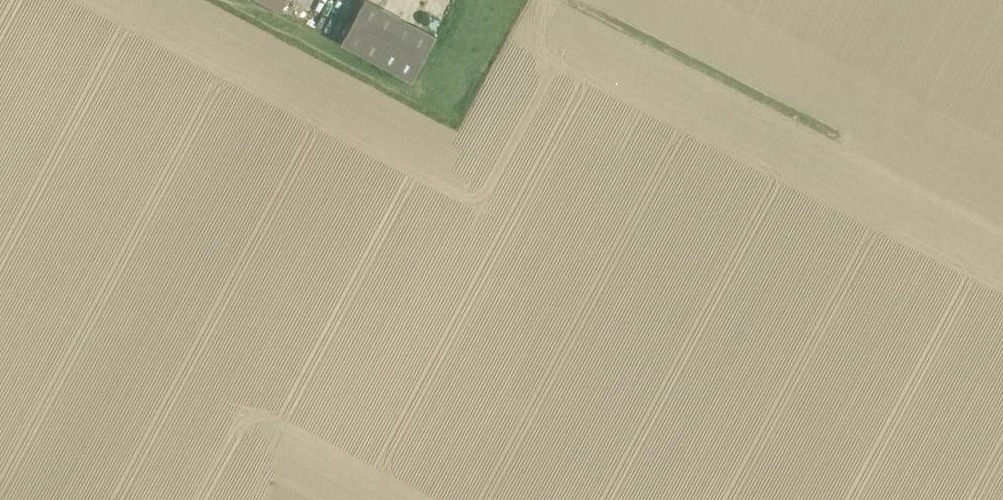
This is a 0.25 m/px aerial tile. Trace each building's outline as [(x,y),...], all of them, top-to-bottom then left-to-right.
[(281,9),(286,0),(263,0),(281,9)] [(341,41),(412,79),(436,34),(371,0),(363,0),(341,41)] [(425,9),(437,15),(445,0),(430,0),(425,9)]
